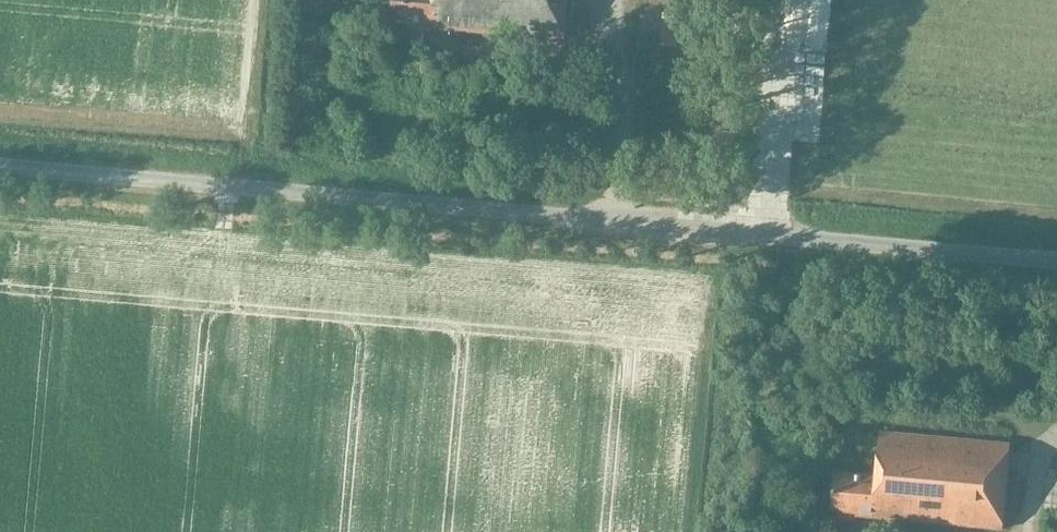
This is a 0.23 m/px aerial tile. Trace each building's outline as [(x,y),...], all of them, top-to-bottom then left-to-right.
[(565,38),(568,0),(395,0),(393,20),(412,21),(413,25),(565,38)] [(831,510),(856,513),(856,516),(1002,529),(1010,444),(882,433),(877,475),(834,471),(831,510)]
